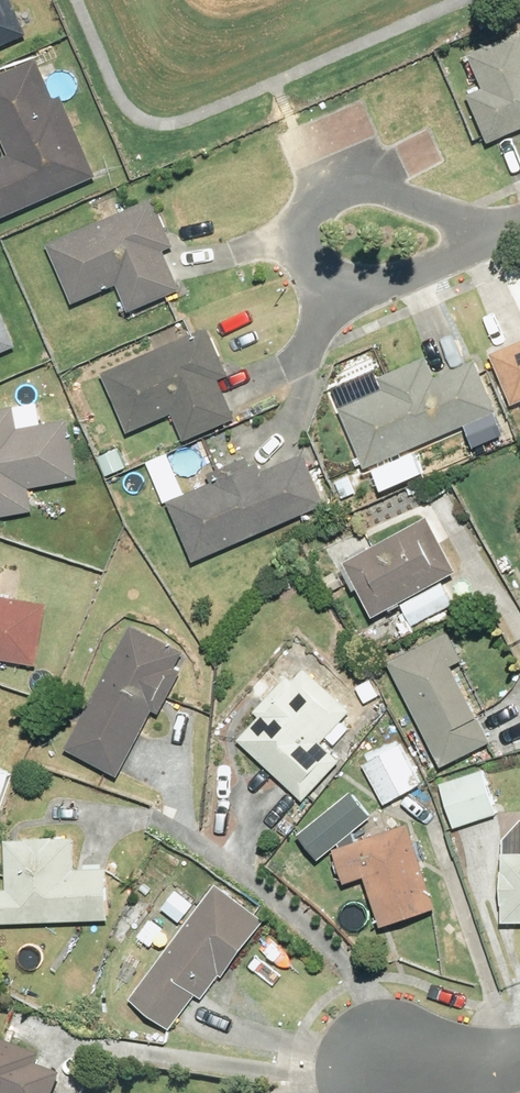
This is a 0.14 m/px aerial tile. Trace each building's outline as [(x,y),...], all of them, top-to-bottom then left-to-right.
[(29,32),(15,0),(0,0),(0,45),(29,32)] [(467,90),(490,138),(519,124),(519,28),(519,27),(470,51),(484,82),(467,90)] [(95,171),(65,102),(66,101),(67,100),(68,99),(69,99),(69,97),(70,96),(71,95),(71,94),(71,93),(72,92),(72,90),(72,88),(72,86),(72,85),(71,83),(71,82),(70,81),(70,80),(69,79),(68,78),(67,77),(66,77),(65,76),(63,76),(63,75),(61,75),(60,75),(59,74),(58,74),(56,75),(55,75),(54,75),(53,75),(42,81),(32,60),(0,77),(0,132),(11,154),(0,159),(0,213),(95,171)] [(127,306),(177,285),(162,249),(170,245),(152,202),(46,246),(69,303),(117,283),(127,306)] [(12,343),(0,315),(0,349),(12,343)] [(104,376),(128,431),(171,412),(183,437),(233,414),(217,378),(224,374),(205,331),(104,376)] [(512,401),(519,397),(519,337),(491,350),(512,401)] [(340,406),(366,463),(496,405),(475,356),(435,374),(426,353),(379,374),(385,387),(340,406)] [(0,409),(0,511),(29,508),(27,486),(70,480),(64,420),(39,423),(37,404),(0,409)] [(255,462),(168,500),(193,557),(322,501),(301,454),(259,472),(255,462)] [(342,563),(371,615),(453,570),(425,518),(342,563)] [(37,662),(46,607),(0,599),(0,656),(37,662)] [(155,710),(184,652),(129,624),(65,750),(115,776),(149,707),(155,710)] [(461,660),(446,630),(386,660),(438,765),(489,740),(452,664),(461,660)] [(336,722),(347,710),(301,667),(236,737),(303,799),(338,760),(320,744),(325,738),(333,744),(345,731),(336,722)] [(396,743),(361,764),(387,805),(421,783),(396,743)] [(438,788),(452,826),(494,811),(481,773),(438,788)] [(297,835),(316,858),(367,816),(349,793),(297,835)] [(409,825),(332,848),(342,880),(364,873),(379,923),(434,906),(409,825)] [(5,839),(6,889),(0,889),(0,919),(107,918),(106,869),(72,869),(72,837),(5,839)] [(499,920),(519,920),(519,854),(501,854),(499,920)] [(200,999),(259,920),(214,887),(130,1000),(167,1028),(193,994),(200,999)] [(51,1076),(30,1068),(34,1058),(0,1046),(0,1092),(45,1092),(51,1076)]
